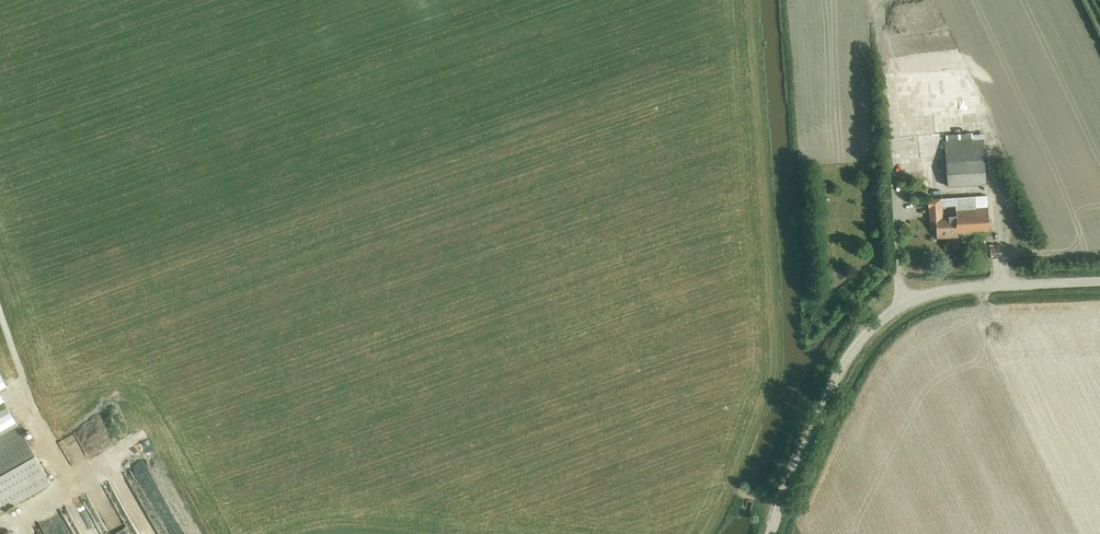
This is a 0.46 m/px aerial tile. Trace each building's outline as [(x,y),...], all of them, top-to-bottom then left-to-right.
[(945,140),(947,184),(985,182),(983,138),(945,140)] [(916,188),(918,179),(903,177),(901,185),(916,188)] [(988,207),(976,208),(975,196),(956,197),(929,199),(929,208),(932,207),(933,229),(937,228),(938,238),(959,237),(958,233),(990,231),(988,207)] [(16,421),(0,390),(0,429),(16,421)] [(129,434),(134,443),(152,433),(146,424),(129,434)] [(50,483),(16,425),(0,434),(0,511),(50,483)] [(146,447),(132,454),(147,486),(154,482),(157,487),(164,483),(146,447)] [(132,480),(129,471),(122,473),(125,483),(132,480)]
